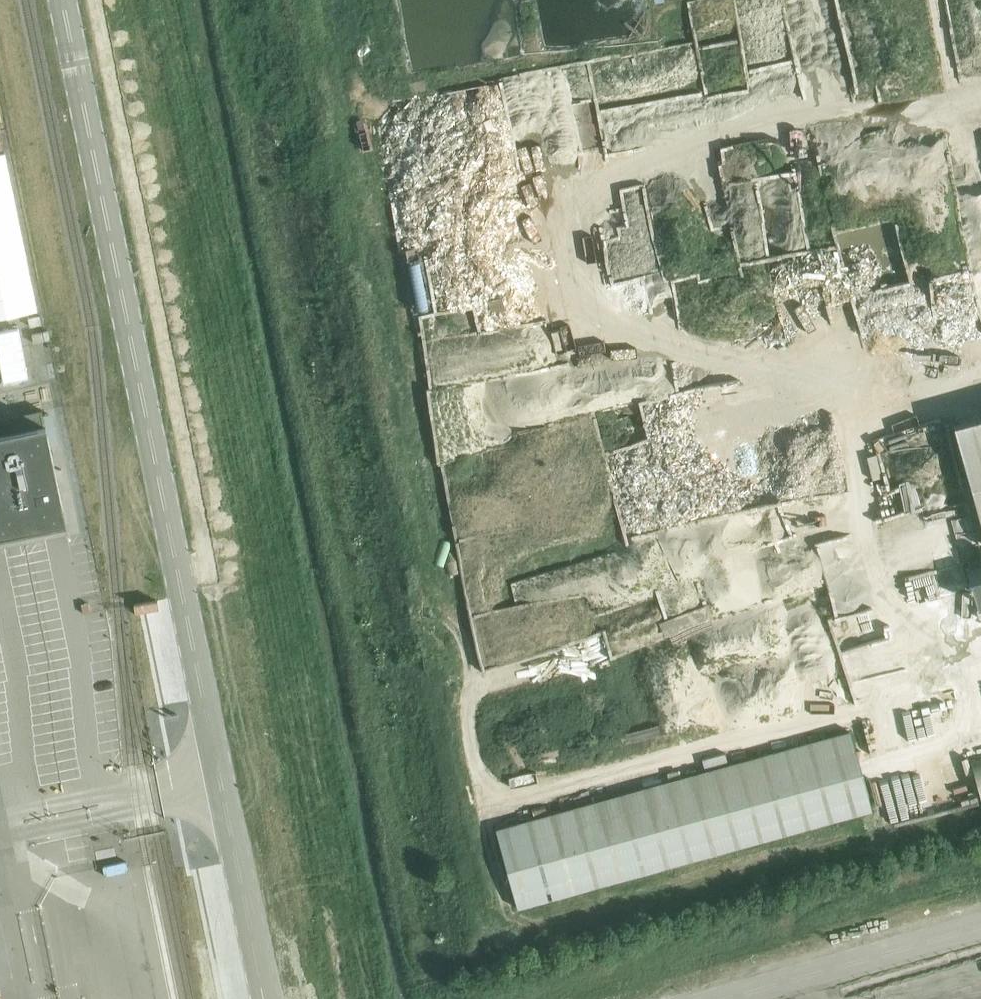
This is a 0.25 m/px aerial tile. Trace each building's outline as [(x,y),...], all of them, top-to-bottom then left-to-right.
[(27,324),(2,327),(6,377),(32,375),(27,324)] [(0,418),(0,537),(65,524),(41,410),(0,418)] [(980,528),(980,418),(953,426),(980,528)] [(682,603),(703,596),(696,574),(660,586),(671,618),(686,613),(682,603)] [(811,631),(816,646),(831,642),(826,627),(811,631)] [(495,830),(517,908),(872,810),(850,731),(495,830)] [(980,798),(980,758),(971,761),(980,798)] [(34,971),(0,977),(0,998),(39,998),(34,971)]
